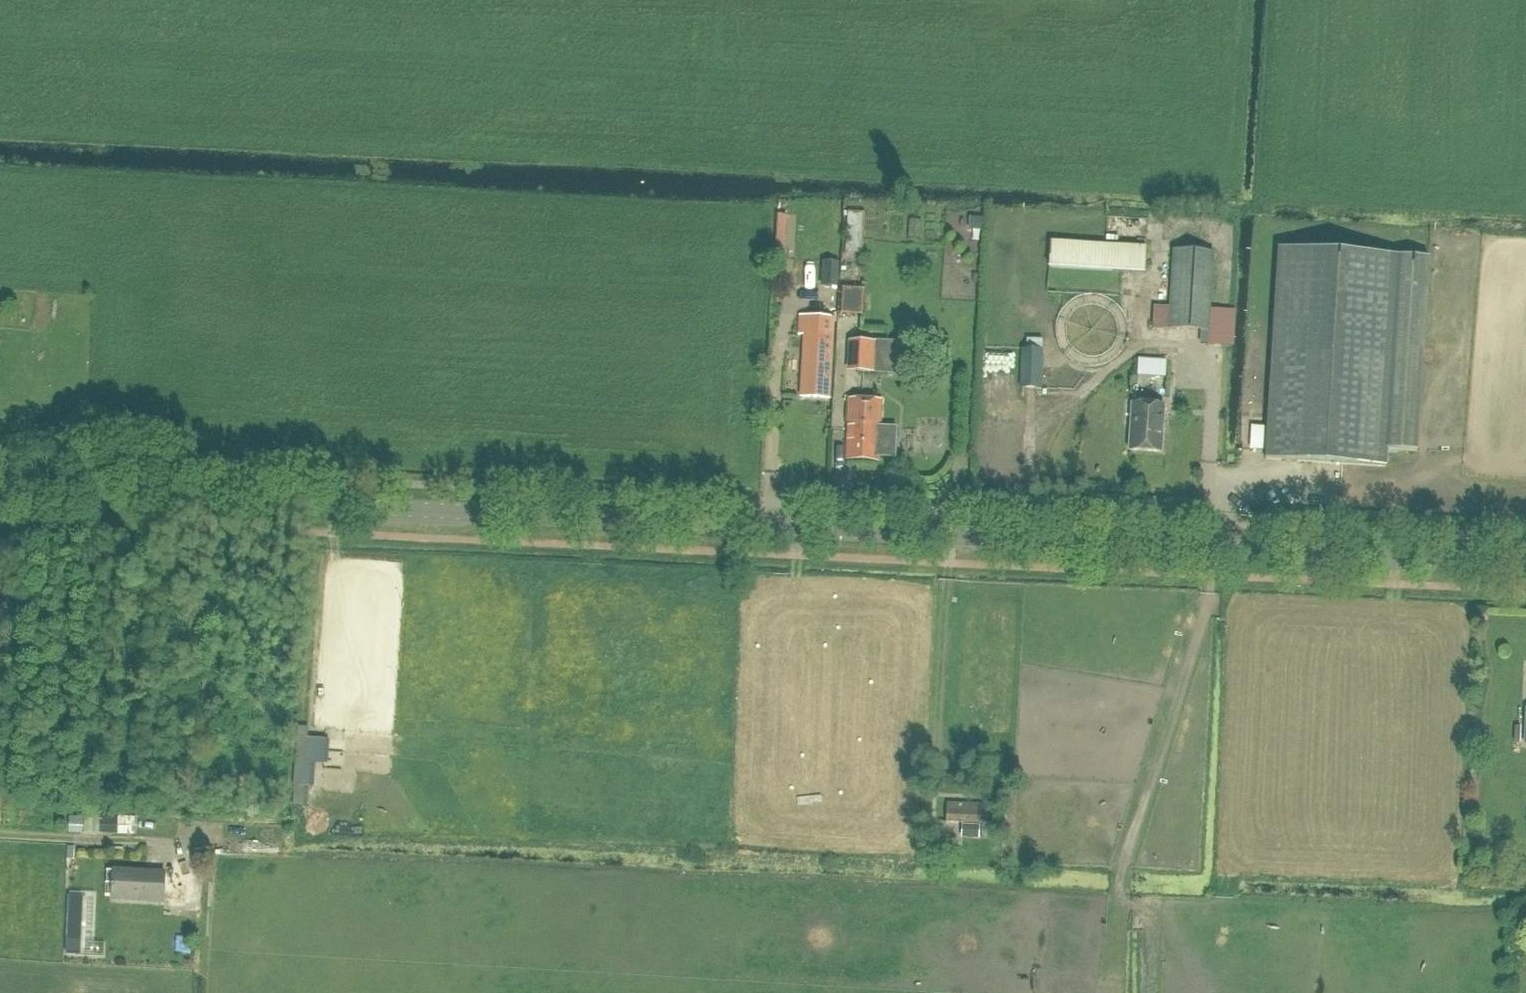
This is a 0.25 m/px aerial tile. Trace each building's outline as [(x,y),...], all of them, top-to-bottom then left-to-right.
[(844,253),(862,254),(864,214),(846,213),(844,253)] [(1145,248),(1049,242),(1048,268),(1144,274),(1145,248)] [(1417,452),(1429,257),(1279,247),(1266,460),(1386,467),(1387,450),(1417,452)] [(1173,250),(1168,330),(1209,333),(1214,252),(1173,250)] [(842,314),(861,315),(862,290),(843,289),(842,314)] [(804,334),(801,397),(829,399),(833,336),(828,336),(829,318),(808,316),(807,335),(804,334)] [(883,342),(848,340),(847,372),(882,373),(883,342)] [(1042,350),(1022,349),(1020,388),(1040,389),(1042,350)] [(846,460),(878,462),(881,401),(849,399),(846,460)] [(1162,453),(1164,406),(1132,404),(1129,451),(1162,453)] [(1265,452),(1266,429),(1254,428),(1254,433),(1252,433),(1251,451),(1265,452)] [(947,804),(946,823),(981,824),(982,805),(947,804)] [(244,822),(226,823),(227,833),(244,833),(244,822)] [(979,826),(961,826),(961,839),(979,840),(979,826)] [(113,870),(112,900),(164,902),(165,900),(187,901),(188,875),(166,874),(166,872),(113,870)] [(86,933),(86,919),(73,919),(73,933),(86,933)]
